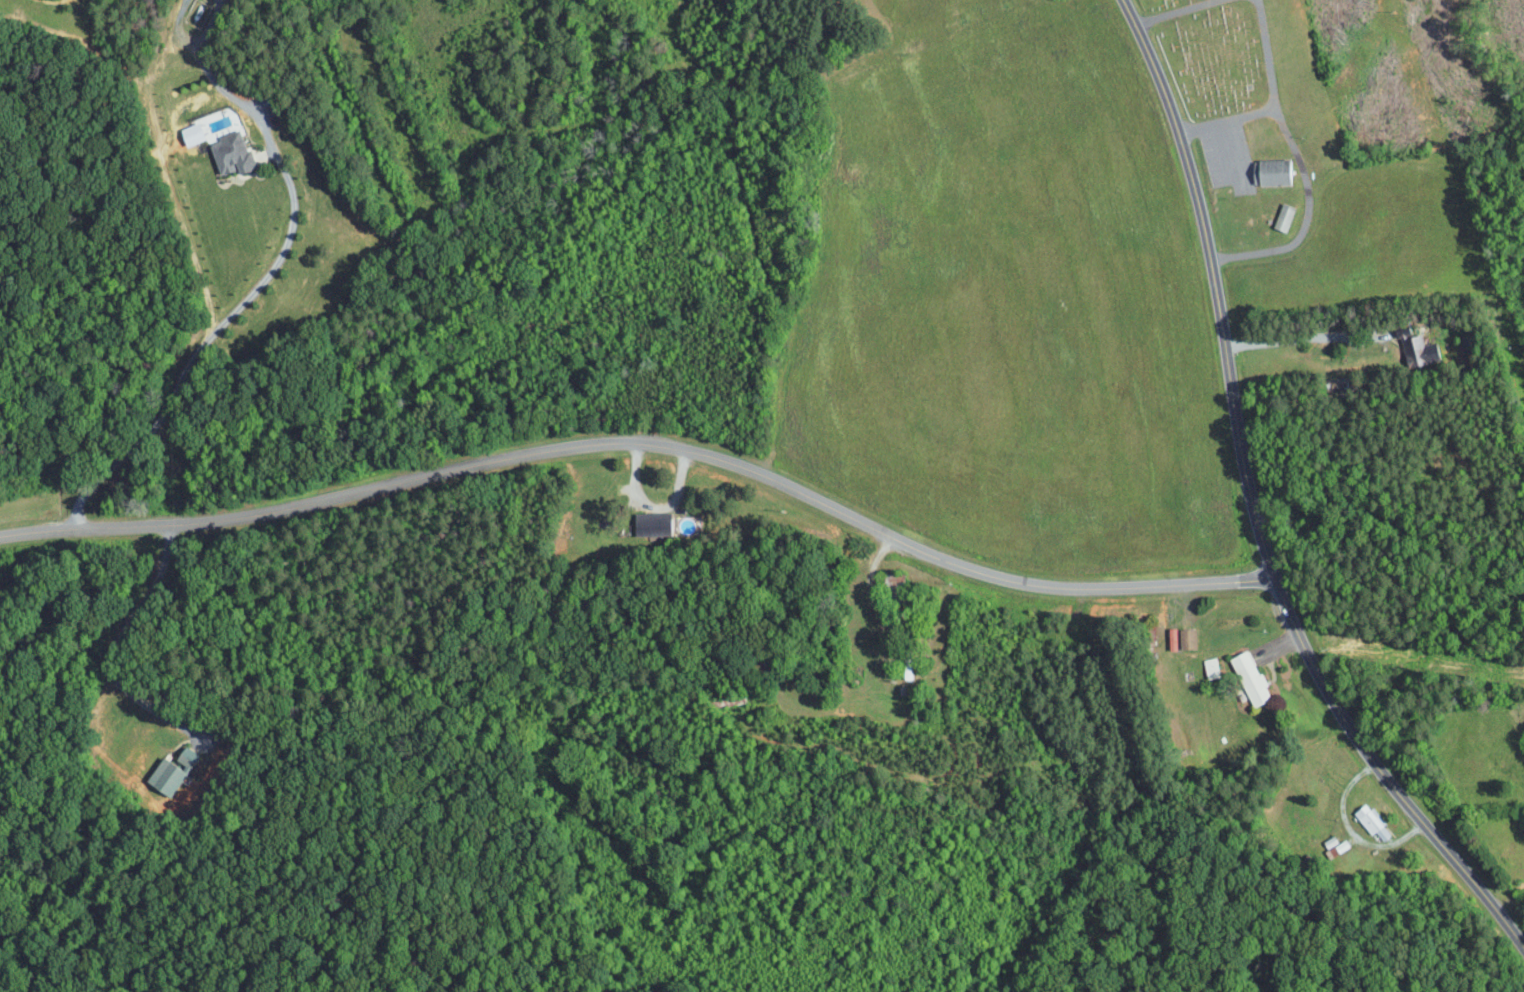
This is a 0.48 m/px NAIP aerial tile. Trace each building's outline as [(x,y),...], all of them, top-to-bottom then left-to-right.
[(217,175),(234,170),(235,175),(252,169),(239,131),(206,141),(217,175)] [(1290,160),(1256,159),(1255,185),(1290,186),(1290,160)] [(1294,207),(1281,202),(1271,228),(1284,233),(1294,207)] [(1433,342),(1421,345),(1418,333),(1409,335),(1407,325),(1396,328),(1405,367),(1437,360),(1433,342)] [(633,513),(634,536),(670,534),(669,512),(633,513)] [(1195,647),(1194,628),(1179,628),(1179,648),(1195,647)] [(1252,706),(1270,698),(1248,649),(1230,656),(1252,706)] [(198,753),(180,745),(173,762),(191,769),(198,753)] [(169,796),(183,770),(158,756),(144,783),(169,796)] [(1374,831),(1382,840),(1388,835),(1364,803),(1352,812),(1369,834),(1374,831)] [(1326,848),(1337,842),(1333,835),(1322,841),(1326,848)] [(1349,846),(1344,839),(1324,851),(1328,858),(1349,846)]
